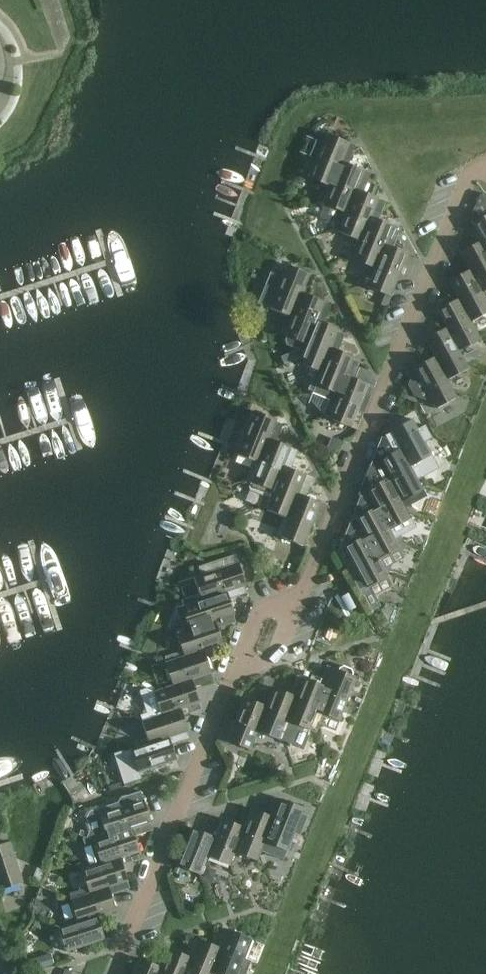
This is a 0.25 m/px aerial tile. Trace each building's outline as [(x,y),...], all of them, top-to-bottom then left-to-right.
[(309,177),(326,184),(331,186),(333,180),(334,180),(341,162),(342,162),(347,164),(352,153),(346,151),(349,143),(326,134),(322,143),(317,141),(311,157),(316,159),(309,177)] [(347,164),(342,162),(341,162),(334,180),(333,180),(331,186),(324,204),(341,211),(346,213),(348,208),(349,208),(356,189),(363,192),(366,185),(359,182),(364,171),(347,164)] [(319,202),(324,204),(331,186),(326,184),(319,202)] [(349,208),(348,208),(346,213),(338,232),(358,240),(361,241),(363,235),(371,217),(378,220),(381,212),(374,210),(379,199),(363,192),(356,189),(349,208)] [(338,232),(346,213),(341,211),(333,229),(338,232)] [(472,223),(482,241),(485,248),(485,216),(472,223)] [(361,241),(355,254),(353,259),(375,269),(378,263),(386,245),(393,226),(378,220),(371,217),(363,235),(361,241)] [(355,254),(361,241),(358,240),(356,242),(351,252),(355,254)] [(482,241),(460,252),(470,270),(480,287),(483,292),(485,290),(485,248),(482,241)] [(378,263),(375,269),(370,282),(368,287),(385,294),(391,296),(408,254),(386,245),(378,263)] [(287,315),(281,327),(281,328),(282,328),(286,330),(287,330),(302,293),(309,274),(286,265),(285,268),(282,267),(271,271),(258,303),(287,315)] [(480,287),(470,270),(449,281),(458,299),(468,316),(471,321),(485,313),(485,298),(483,292),(480,287)] [(284,335),(287,336),(285,341),(287,344),(298,349),(303,351),(309,339),(316,320),(317,321),(323,323),(328,312),(321,309),(324,302),(302,293),(287,330),(286,330),(284,335)] [(391,297),(391,296),(385,294),(381,305),(385,306),(388,304),(391,297)] [(471,321),(468,316),(458,299),(437,310),(446,328),(447,328),(456,345),(459,350),(480,339),(471,321)] [(323,323),(317,321),(316,320),(309,339),(303,351),(301,357),(299,363),(316,370),(321,372),(323,366),(324,367),(331,348),(339,330),(323,323)] [(459,350),(456,345),(447,328),(446,328),(425,339),(435,357),(444,374),(445,374),(447,380),(469,368),(459,350)] [(323,409),(331,412),(338,394),(346,376),(351,364),(354,357),(331,348),(324,367),(323,366),(321,372),(316,384),(313,392),(327,398),(323,409)] [(457,397),(447,380),(445,374),(444,374),(435,357),(413,368),(424,388),(419,390),(415,382),(410,380),(408,385),(414,396),(424,400),(429,398),(435,409),(457,397)] [(372,390),(367,388),(369,385),(346,376),(338,394),(331,412),(331,413),(328,418),(351,428),(354,422),(359,410),(364,412),(363,414),(365,415),(376,389),(373,388),(372,390)] [(250,418),(236,454),(254,461),(259,463),(269,439),(276,420),(253,411),(250,418)] [(394,438),(389,441),(395,452),(400,449),(401,449),(410,466),(415,475),(417,479),(439,468),(424,441),(432,437),(425,424),(417,428),(413,420),(391,431),(394,438)] [(249,485),(249,486),(250,490),(251,491),(265,496),(270,498),(273,490),(274,490),(283,466),(284,467),(291,448),(269,439),(259,463),(253,476),(252,480),(251,481),(249,485)] [(330,440),(328,447),(337,450),(340,442),(334,439),(330,440)] [(382,466),(375,470),(381,482),(388,478),(389,478),(401,501),(401,500),(405,507),(426,496),(423,489),(417,479),(415,475),(410,466),(401,449),(400,449),(395,452),(379,460),(382,466)] [(247,478),(245,483),(249,485),(251,481),(252,480),(253,476),(259,463),(254,461),(247,478)] [(268,503),(266,509),(285,516),(288,518),(289,518),(298,494),(299,494),(306,477),(306,476),(284,467),(283,466),(274,490),(273,490),(270,498),(268,503)] [(381,482),(367,489),(370,493),(377,507),(387,524),(390,529),(393,537),(394,538),(413,527),(409,519),(411,518),(405,507),(401,500),(401,501),(389,478),(388,478),(381,482)] [(283,531),(281,537),(304,546),(306,540),(318,511),(323,513),(326,505),(321,503),(316,501),(317,499),(316,497),(309,494),(307,495),(306,497),(299,494),(298,494),(289,518),(288,518),(283,531)] [(265,496),(261,507),(266,509),(268,503),(270,498),(265,496)] [(370,510),(356,518),(365,536),(366,536),(378,559),(378,558),(399,547),(394,538),(393,537),(390,529),(387,524),(377,507),(370,510)] [(285,516),(278,532),(283,531),(288,518),(285,516)] [(365,536),(344,547),(354,566),(360,577),(365,587),(366,588),(387,576),(378,558),(378,559),(366,536),(365,536)] [(202,600),(208,598),(227,592),(229,599),(240,595),(238,589),(246,586),(238,563),(237,563),(235,555),(199,567),(201,575),(194,577),(202,600)] [(288,560),(285,568),(293,571),(296,563),(288,560)] [(354,566),(348,570),(353,580),(359,591),(365,587),(360,577),(354,566)] [(229,599),(227,592),(208,598),(202,600),(198,601),(183,606),(190,629),(196,627),(215,621),(215,622),(234,615),(229,599)] [(182,600),(183,606),(198,601),(196,596),(182,600)] [(223,644),(215,622),(215,621),(196,627),(190,629),(177,633),(183,651),(184,656),(203,651),(204,651),(206,658),(218,654),(215,647),(223,644)] [(206,658),(204,651),(203,651),(184,656),(166,662),(165,662),(172,683),(173,685),(173,686),(192,679),(192,680),(211,673),(206,658)] [(184,656),(183,651),(165,657),(166,662),(184,656)] [(317,711),(339,720),(356,678),(352,676),(353,673),(351,669),(343,666),(339,668),(338,670),(333,668),(331,676),(324,673),(319,684),(326,687),(317,711)] [(317,711),(326,687),(319,684),(304,678),(301,685),(294,683),(290,694),(297,697),(287,721),(310,730),(317,711)] [(199,703),(192,680),(192,679),(173,686),(173,685),(161,689),(154,691),(161,714),(161,715),(180,708),(180,709),(199,703)] [(280,740),(287,721),(297,697),(290,694),(274,688),(267,706),(267,707),(257,731),(280,740)] [(267,707),(267,706),(244,698),(234,723),(227,740),(250,750),(257,731),(267,707)] [(188,732),(180,709),(180,708),(161,715),(161,714),(152,717),(142,721),(148,738),(149,742),(150,743),(150,744),(168,738),(169,738),(188,732)] [(140,715),(142,721),(152,717),(150,712),(140,715)] [(226,744),(227,740),(234,723),(226,720),(218,741),(226,744)] [(124,752),(116,755),(123,776),(122,776),(125,784),(141,779),(139,773),(176,761),(169,738),(168,738),(150,744),(150,743),(130,750),(124,752)] [(140,791),(119,798),(122,806),(143,799),(140,791)] [(89,828),(85,838),(94,841),(105,837),(113,835),(132,829),(134,836),(146,832),(143,825),(151,823),(143,799),(122,806),(105,812),(98,814),(96,809),(88,812),(85,818),(89,828)] [(267,815),(274,818),(267,836),(261,851),(283,860),(289,845),(294,833),(300,835),(307,816),(302,814),(304,808),(281,799),(278,806),(272,804),(267,815)] [(244,827),(235,852),(257,861),(261,851),(267,836),(274,818),(267,815),(251,809),(244,827)] [(215,837),(207,856),(230,865),(235,852),(244,827),(222,818),(214,837),(215,837)] [(179,844),(171,863),(177,865),(183,868),(200,874),(207,856),(215,837),(214,837),(192,828),(184,847),(179,844)] [(82,836),(81,840),(90,867),(101,864),(120,858),(122,865),(134,861),(132,854),(139,852),(134,836),(132,829),(113,835),(105,837),(94,841),(85,838),(82,836)] [(22,882),(9,842),(0,845),(0,890),(22,882)] [(86,869),(82,870),(89,893),(108,887),(108,888),(111,894),(122,890),(120,884),(128,881),(122,865),(120,858),(101,864),(90,867),(86,869)] [(177,865),(174,873),(180,875),(183,868),(177,865)] [(89,893),(70,899),(78,922),(97,916),(97,917),(116,910),(111,894),(108,888),(108,887),(89,893)] [(78,922),(59,928),(66,952),(104,939),(97,917),(97,916),(78,922)] [(212,973),(216,973),(244,973),(249,961),(244,959),(252,939),(229,930),(221,948),(222,948),(212,972),(212,973)] [(212,973),(212,972),(222,948),(221,948),(199,939),(195,950),(188,947),(185,955),(192,958),(185,973),(212,973)] [(192,958),(185,955),(169,949),(165,960),(158,957),(155,965),(162,968),(159,973),(185,973),(192,958)] [(50,953),(34,958),(38,969),(53,964),(50,953)] [(162,968),(155,965),(139,958),(133,973),(159,973),(162,968)]
